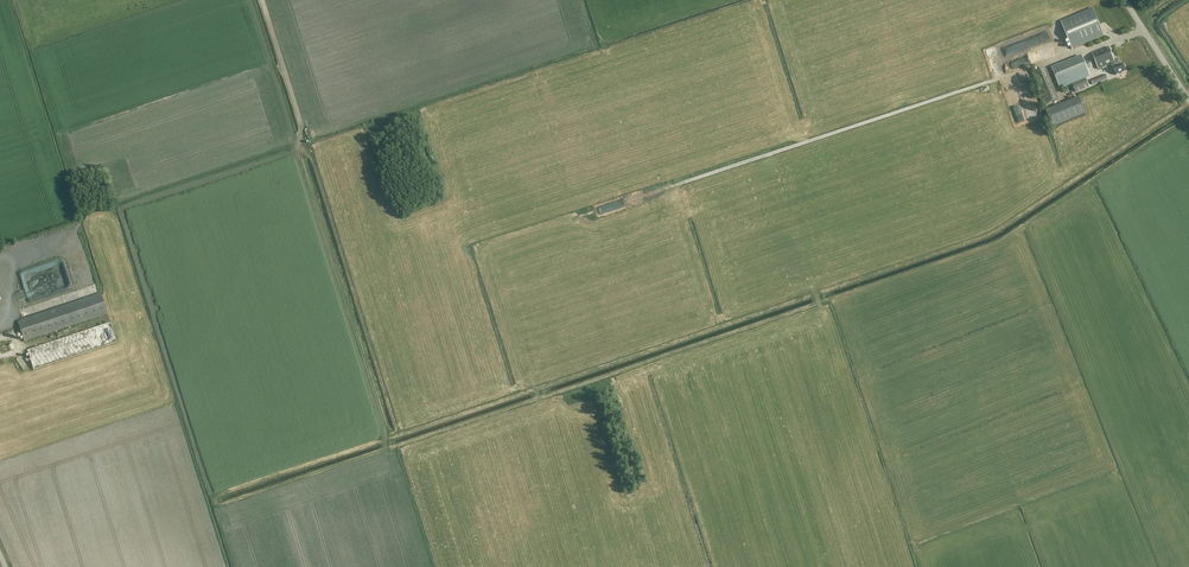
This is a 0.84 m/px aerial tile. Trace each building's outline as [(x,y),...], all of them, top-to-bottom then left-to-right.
[(1105,36),(1093,8),(1061,21),(1073,49),(1105,36)] [(1114,60),(1109,47),(1092,53),(1099,69),(1111,64),(1112,68),(1113,68),(1116,75),(1126,71),(1123,63),(1121,64),(1118,58),(1114,60)] [(1060,89),(1072,84),(1086,78),(1086,79),(1090,77),(1087,69),(1093,67),(1090,61),(1085,63),(1082,55),(1064,63),(1063,61),(1059,63),(1060,65),(1052,68),(1060,89)] [(991,59),(995,69),(1003,66),(1000,56),(991,59)] [(1108,79),(1106,74),(1092,80),(1093,84),(1108,79)] [(1086,79),(1086,78),(1072,84),(1076,92),(1090,86),(1086,79)] [(1071,89),(1066,92),(1069,98),(1074,95),(1071,89)] [(1086,114),(1079,97),(1045,110),(1053,128),(1086,114)] [(107,314),(101,294),(17,321),(24,341),(107,314)] [(117,342),(110,322),(27,350),(33,370),(117,342)]
